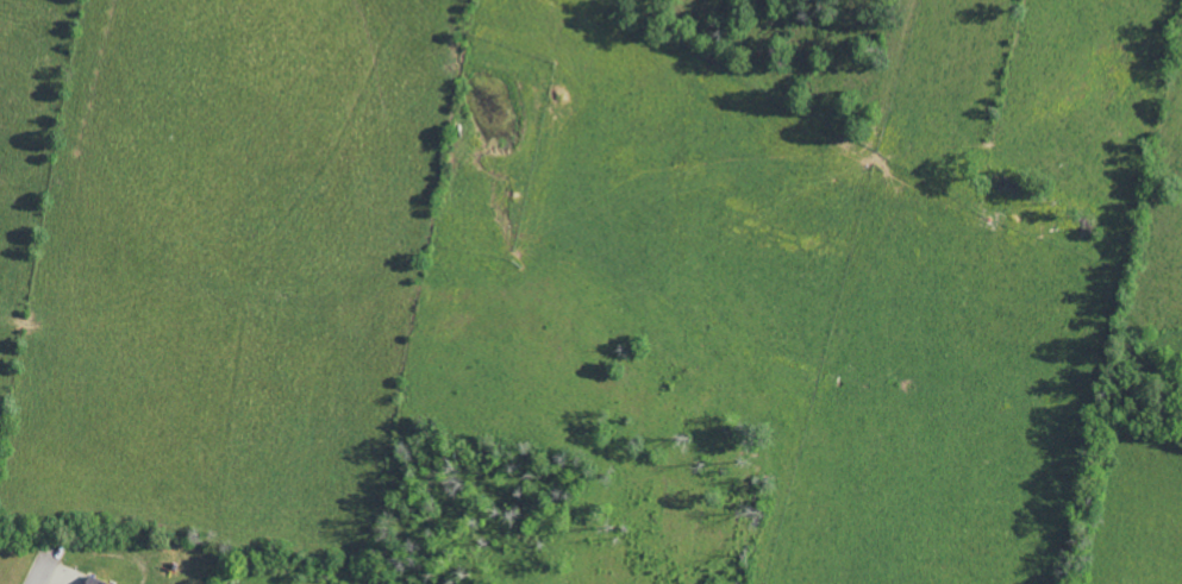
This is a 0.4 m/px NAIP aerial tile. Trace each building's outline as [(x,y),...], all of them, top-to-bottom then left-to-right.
[(87,575),(83,583),(108,583),(87,575)]
